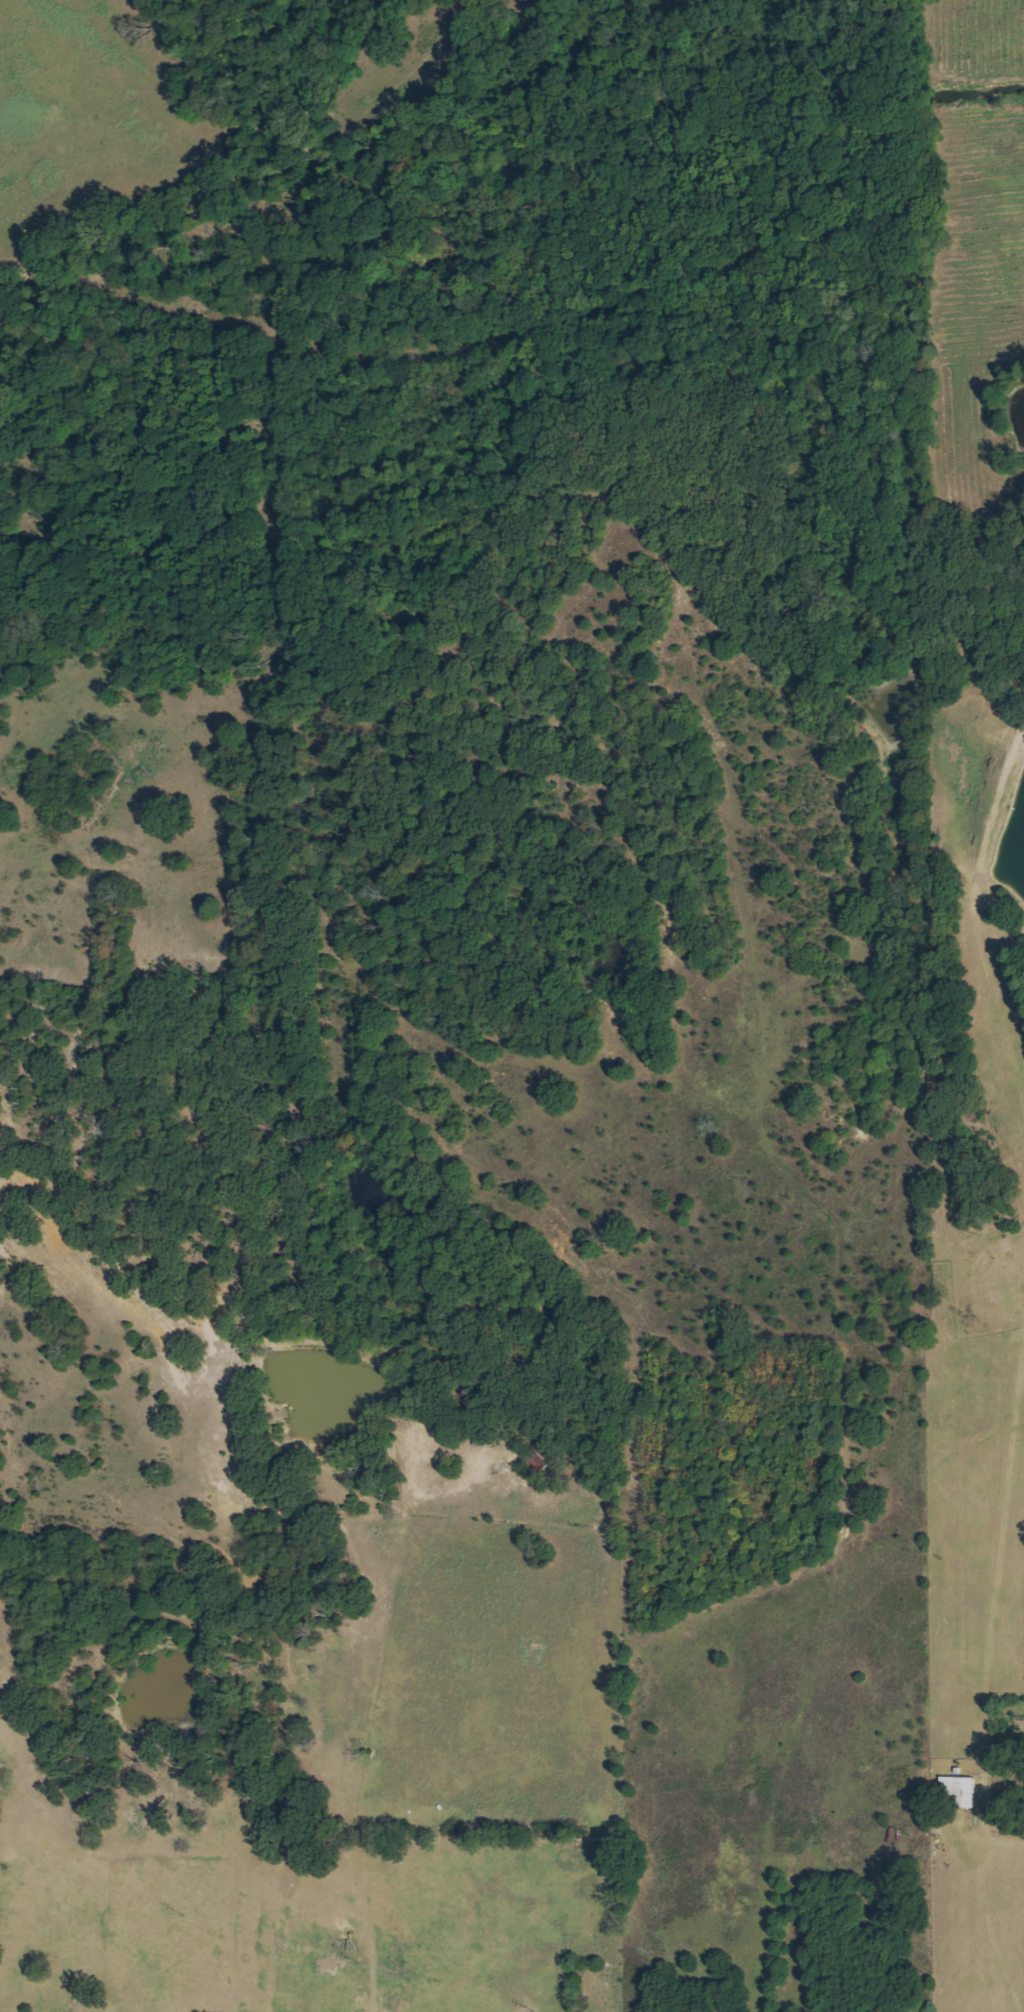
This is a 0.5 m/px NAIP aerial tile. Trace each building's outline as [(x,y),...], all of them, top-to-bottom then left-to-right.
[(975,1808),(976,1778),(943,1777),(942,1797),(956,1797),(956,1807),(975,1808)]
